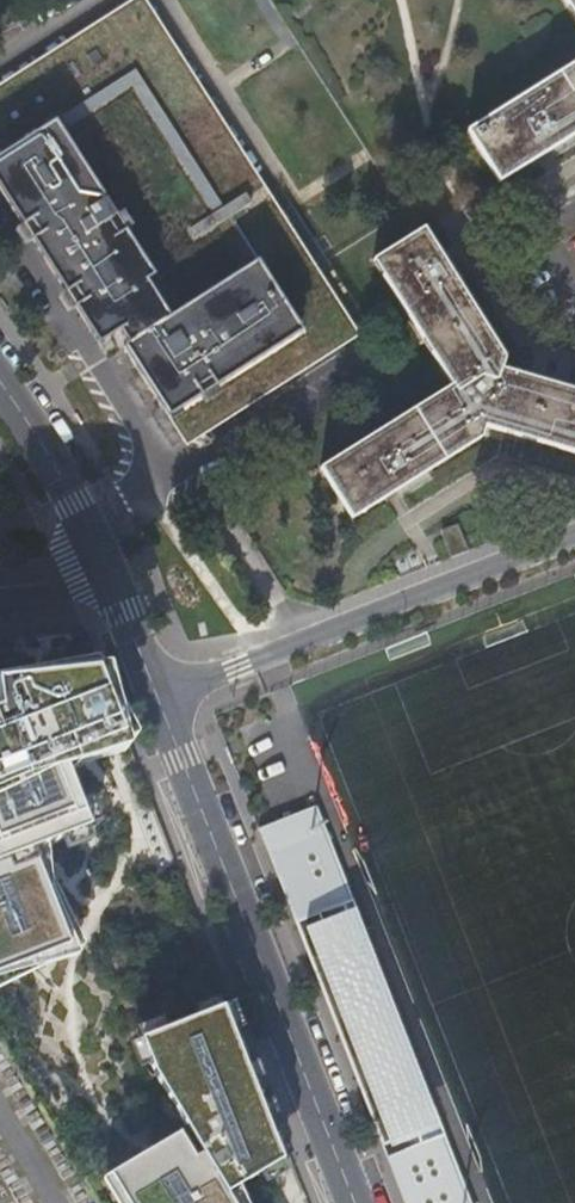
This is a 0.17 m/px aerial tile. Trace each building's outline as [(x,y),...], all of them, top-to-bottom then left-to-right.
[(183,441),(352,334),(141,0),(139,0),(0,88),(0,153),(1,155),(0,156),(0,189),(98,344),(119,331),(127,344),(123,346),(183,441)] [(574,16),(574,0),(565,0),(574,16)] [(469,132),(500,181),(574,135),(574,66),(469,132)] [(322,467),(354,517),(482,438),(486,429),(574,454),(574,392),(503,371),(507,360),(424,231),(374,262),(453,386),(322,467)] [(446,555),(464,547),(454,524),(436,531),(446,555)] [(60,952),(24,859),(77,838),(57,760),(70,755),(74,762),(119,740),(94,676),(0,685),(0,976),(60,952)] [(405,1202),(471,1202),(317,809),(260,831),(405,1202)] [(232,1193),(284,1163),(224,1010),(151,1038),(154,1078),(204,1158),(191,1166),(175,1140),(105,1182),(118,1202),(238,1202),(232,1193)]
